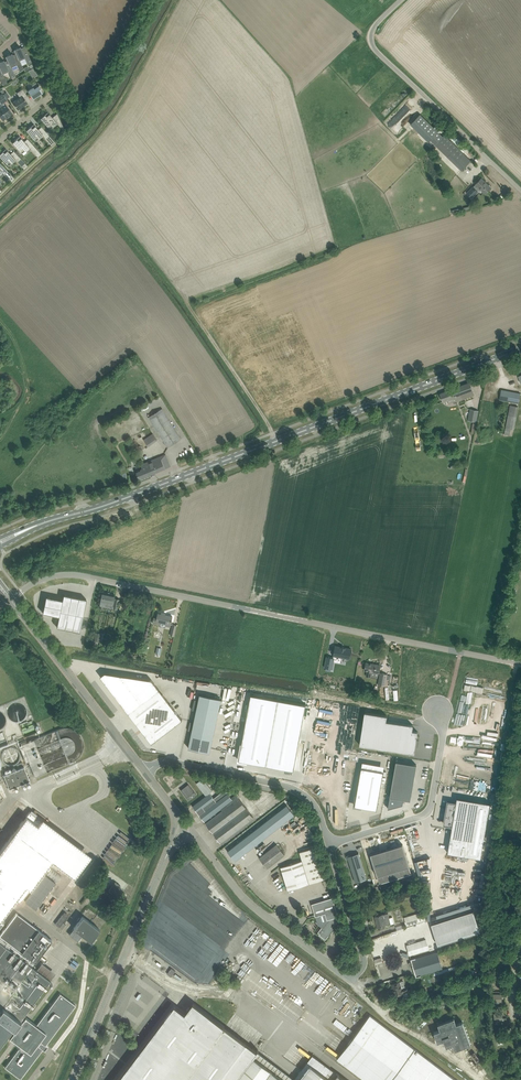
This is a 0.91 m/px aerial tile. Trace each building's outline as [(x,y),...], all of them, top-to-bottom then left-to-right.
[(14,50),(16,53),(19,61),(20,60),(25,58),(28,65),(32,62),(25,48),(25,46),(21,48),(20,47),(18,48),(18,47),(15,49),(15,48),(15,49),(14,50)] [(6,56),(8,60),(11,67),(12,67),(17,65),(20,71),(24,69),(20,60),(19,61),(16,53),(13,55),(12,53),(10,54),(7,55),(7,56),(6,56)] [(3,74),(9,71),(12,78),(13,80),(16,78),(15,76),(15,75),(12,67),(11,67),(8,60),(4,62),(4,60),(2,61),(0,61),(0,68),(3,74)] [(33,87),(28,90),(33,99),(42,93),(39,85),(38,85),(37,85),(36,82),(32,85),(33,87)] [(18,109),(28,103),(24,98),(27,95),(23,89),(17,93),(20,97),(13,102),(18,109)] [(0,95),(0,102),(1,104),(2,103),(3,105),(0,107),(0,116),(3,120),(12,113),(6,103),(5,104),(4,102),(7,100),(3,93),(0,95)] [(65,129),(57,113),(53,117),(48,112),(41,118),(50,129),(57,123),(63,130),(65,129)] [(47,132),(42,126),(38,129),(34,124),(31,126),(26,130),(38,144),(43,135),(45,137),(48,134),(47,132)] [(443,136),(438,141),(435,144),(461,170),(471,160),(457,146),(445,134),(443,136)] [(35,146),(28,138),(24,141),(20,136),(12,142),(22,153),(29,147),(31,149),(35,146)] [(14,152),(11,155),(6,148),(0,154),(0,156),(8,165),(15,159),(17,162),(21,158),(14,152)] [(491,187),(481,178),(476,184),(477,185),(474,187),(473,186),(467,193),(471,197),(478,191),(477,190),(479,188),(485,193),(491,187)] [(449,403),(456,401),(456,402),(475,395),(470,382),(440,393),(443,401),(448,400),(449,403)] [(501,389),(500,395),(499,399),(519,403),(520,393),(501,389)] [(510,405),(508,415),(516,416),(518,406),(510,405)] [(168,447),(181,439),(162,408),(149,417),(168,447)] [(468,420),(476,422),(479,410),(470,409),(468,420)] [(144,439),(149,446),(157,440),(153,433),(144,439)] [(136,470),(137,474),(140,479),(171,466),(166,454),(141,464),(142,467),(136,470)] [(103,592),(101,602),(106,603),(105,606),(118,609),(120,599),(115,598),(115,599),(114,598),(115,594),(103,592)] [(44,609),(61,613),(57,629),(80,634),(87,601),(48,593),(44,609)] [(154,617),(153,623),(161,625),(161,622),(166,623),(165,626),(170,627),(173,616),(158,613),(157,618),(154,617)] [(348,659),(350,649),(334,646),(332,656),(348,659)] [(324,667),(332,669),(334,658),(326,657),(324,667)] [(366,662),(365,668),(365,670),(368,671),(367,676),(377,678),(378,672),(379,673),(380,665),(366,662)] [(387,674),(381,673),(379,685),(385,686),(387,674)] [(159,689),(129,712),(152,743),(182,719),(159,689)] [(221,698),(200,694),(188,748),(210,752),(221,698)] [(234,758),(266,765),(279,704),(246,697),(234,758)] [(312,711),(279,704),(266,765),(299,772),(312,711)] [(360,745),(415,753),(418,731),(412,730),(413,725),(386,721),(387,715),(365,712),(360,745)] [(35,776),(47,771),(34,739),(27,742),(26,740),(21,742),(22,744),(19,745),(26,761),(28,760),(35,776)] [(400,798),(411,800),(417,764),(396,761),(389,802),(399,803),(400,798)] [(24,765),(16,769),(16,768),(15,768),(15,767),(14,767),(13,767),(12,767),(12,768),(12,769),(13,770),(3,774),(9,788),(29,779),(24,765)] [(361,767),(355,805),(377,809),(384,771),(361,767)] [(213,790),(203,778),(202,778),(196,783),(206,795),(210,792),(213,790)] [(188,784),(181,790),(188,800),(196,794),(188,784)] [(204,821),(205,820),(221,808),(223,809),(239,797),(236,794),(231,798),(225,789),(214,797),(210,793),(193,806),(204,821)] [(206,823),(220,842),(221,842),(254,817),(239,797),(223,809),(221,808),(205,820),(206,822),(206,823)] [(457,802),(449,801),(446,823),(453,825),(443,886),(476,891),(491,803),(458,797),(457,802)] [(235,860),(297,815),(289,804),(227,850),(235,860)] [(38,824),(41,820),(30,811),(26,816),(38,824)] [(14,831),(0,850),(0,919),(19,894),(24,897),(52,859),(14,831)] [(285,854),(277,844),(259,857),(267,868),(285,854)] [(370,854),(377,875),(409,866),(403,844),(370,854)] [(302,860),(281,867),(288,890),(325,878),(316,847),(300,851),(302,860)] [(349,859),(347,859),(349,859),(356,882),(363,880),(367,878),(359,853),(351,855),(348,856),(349,859)] [(46,875),(56,882),(61,875),(51,868),(46,875)] [(36,909),(56,883),(45,875),(25,901),(36,909)] [(72,894),(77,888),(69,881),(64,887),(72,894)] [(109,890),(114,894),(121,885),(115,881),(109,890)] [(312,903),(316,916),(318,924),(322,927),(319,931),(321,932),(319,934),(326,939),(329,935),(330,933),(331,934),(340,923),(338,916),(339,916),(333,897),(328,898),(312,903)] [(64,911),(55,924),(58,926),(68,914),(64,911)] [(426,911),(423,912),(404,917),(407,926),(411,924),(412,926),(424,922),(423,921),(426,920),(424,915),(426,914),(426,911)] [(31,1021),(28,1019),(23,1015),(46,985),(55,973),(41,962),(36,969),(32,966),(28,963),(31,959),(35,962),(52,939),(48,936),(16,912),(6,925),(0,933),(0,1046),(5,1039),(8,1036),(10,1038),(15,1041),(14,1043),(15,1044),(16,1042),(20,1046),(18,1049),(10,1060),(8,1062),(5,1067),(20,1079),(42,1049),(46,1045),(70,1013),(76,1005),(60,993),(54,1001),(36,1025),(32,1022),(31,1021)] [(442,922),(449,945),(481,935),(473,912),(442,922)] [(385,925),(391,924),(389,919),(390,919),(388,913),(380,915),(375,916),(378,927),(383,926),(385,925)] [(69,934),(73,937),(78,941),(82,934),(91,941),(100,929),(95,926),(82,916),(81,918),(79,917),(77,921),(78,922),(69,934)] [(505,926),(517,929),(519,922),(519,921),(508,918),(506,924),(505,926)] [(502,933),(499,941),(509,944),(511,938),(514,939),(515,937),(502,933)] [(407,945),(410,955),(429,949),(426,939),(407,945)] [(382,952),(382,956),(376,957),(376,959),(391,958),(391,951),(382,952)] [(438,951),(416,958),(411,959),(416,976),(443,968),(438,951)] [(510,956),(496,953),(495,962),(505,964),(506,958),(509,958),(510,956)] [(176,971),(172,968),(167,973),(171,976),(176,971)] [(503,976),(495,975),(494,975),(494,980),(494,983),(506,984),(506,982),(503,981),(503,976)] [(392,983),(395,995),(401,993),(403,992),(408,991),(407,987),(402,988),(401,986),(400,981),(398,982),(393,983),(392,983)] [(409,991),(403,993),(405,999),(411,997),(409,991)] [(506,994),(493,994),(493,1002),(502,1002),(502,997),(506,997),(506,994)] [(258,1051),(259,1050),(258,1050),(262,1046),(259,1044),(255,1049),(193,1002),(185,1013),(174,1005),(117,1079),(295,1079),(258,1051)] [(503,1008),(494,1008),(494,1016),(507,1016),(506,1013),(503,1013),(503,1008)] [(366,1079),(456,1079),(391,1030),(370,1015),(337,1058),(366,1079)] [(438,1023),(440,1029),(434,1032),(438,1041),(444,1039),(445,1042),(446,1045),(453,1043),(453,1044),(455,1049),(471,1043),(463,1021),(456,1023),(454,1017),(438,1023)] [(505,1032),(496,1034),(497,1041),(510,1039),(509,1037),(506,1037),(505,1032)] [(339,1075),(330,1068),(325,1076),(311,1065),(299,1079),(346,1079),(339,1075)]
